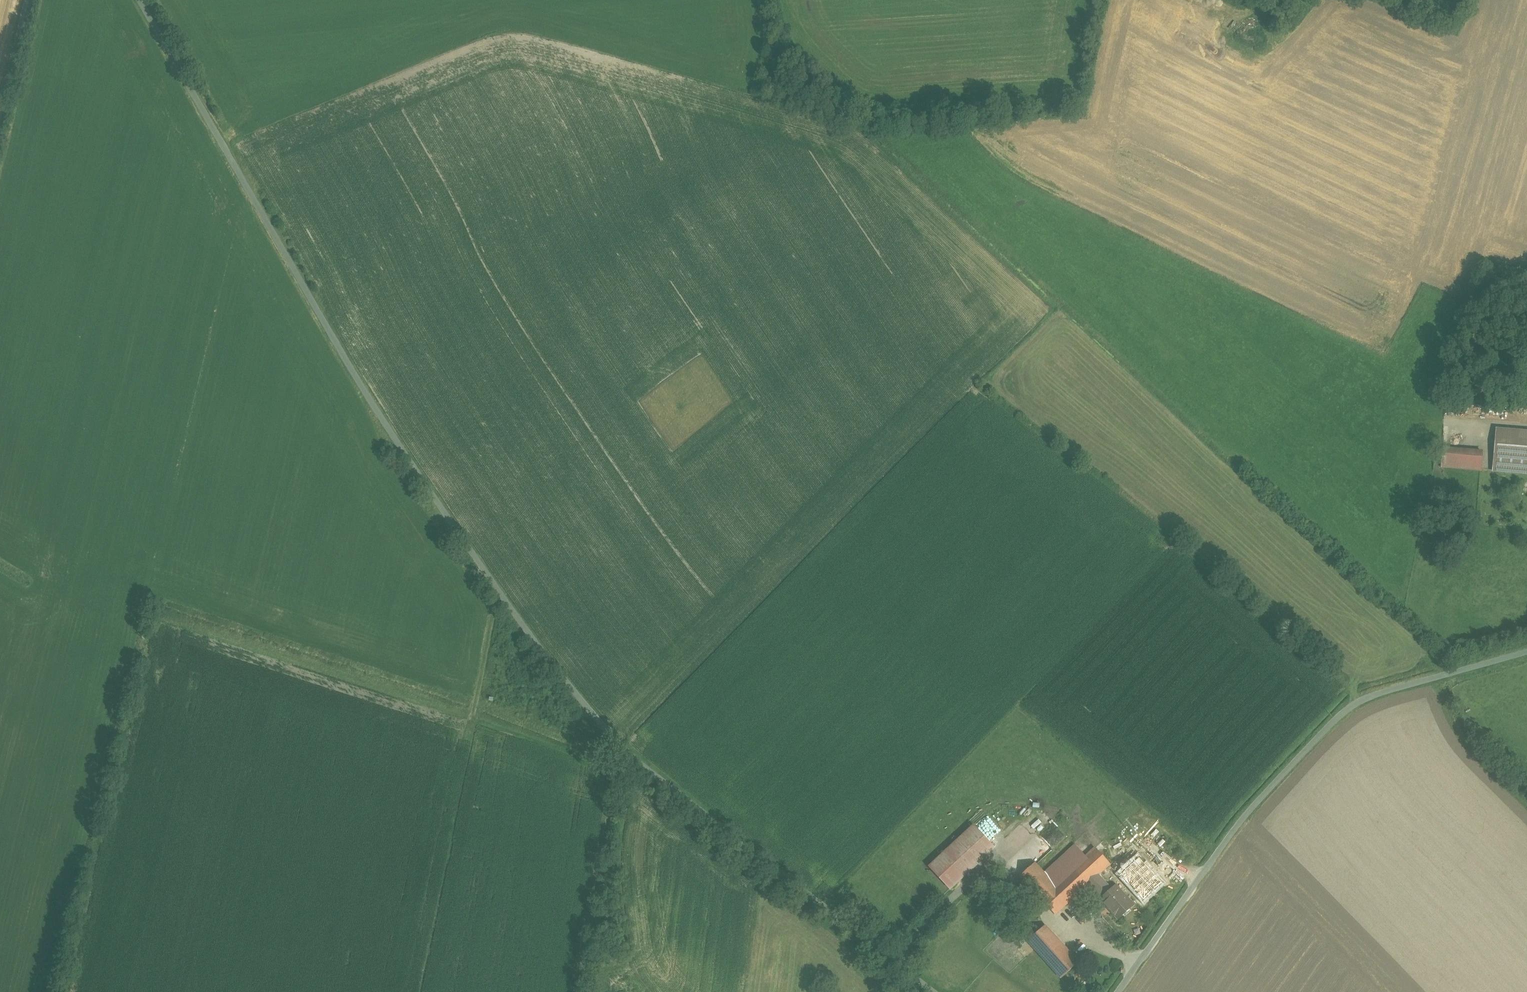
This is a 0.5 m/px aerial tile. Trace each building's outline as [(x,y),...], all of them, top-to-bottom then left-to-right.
[(1526,473),(1526,432),(1498,430),(1495,470),(1526,473)] [(1443,448),(1441,466),(1482,469),(1484,452),(1443,448)] [(974,826),(930,867),(950,889),(995,848),(974,826)] [(1035,862),(1020,876),(1056,915),(1088,885),(1099,876),(1111,865),(1095,848),(1086,856),(1076,845),(1045,873),(1035,862)] [(1112,889),(1099,876),(1088,885),(1111,911),(1118,919),(1133,905),(1115,886),(1112,889)] [(1045,925),(1027,941),(1061,978),(1079,962),(1045,925)]
